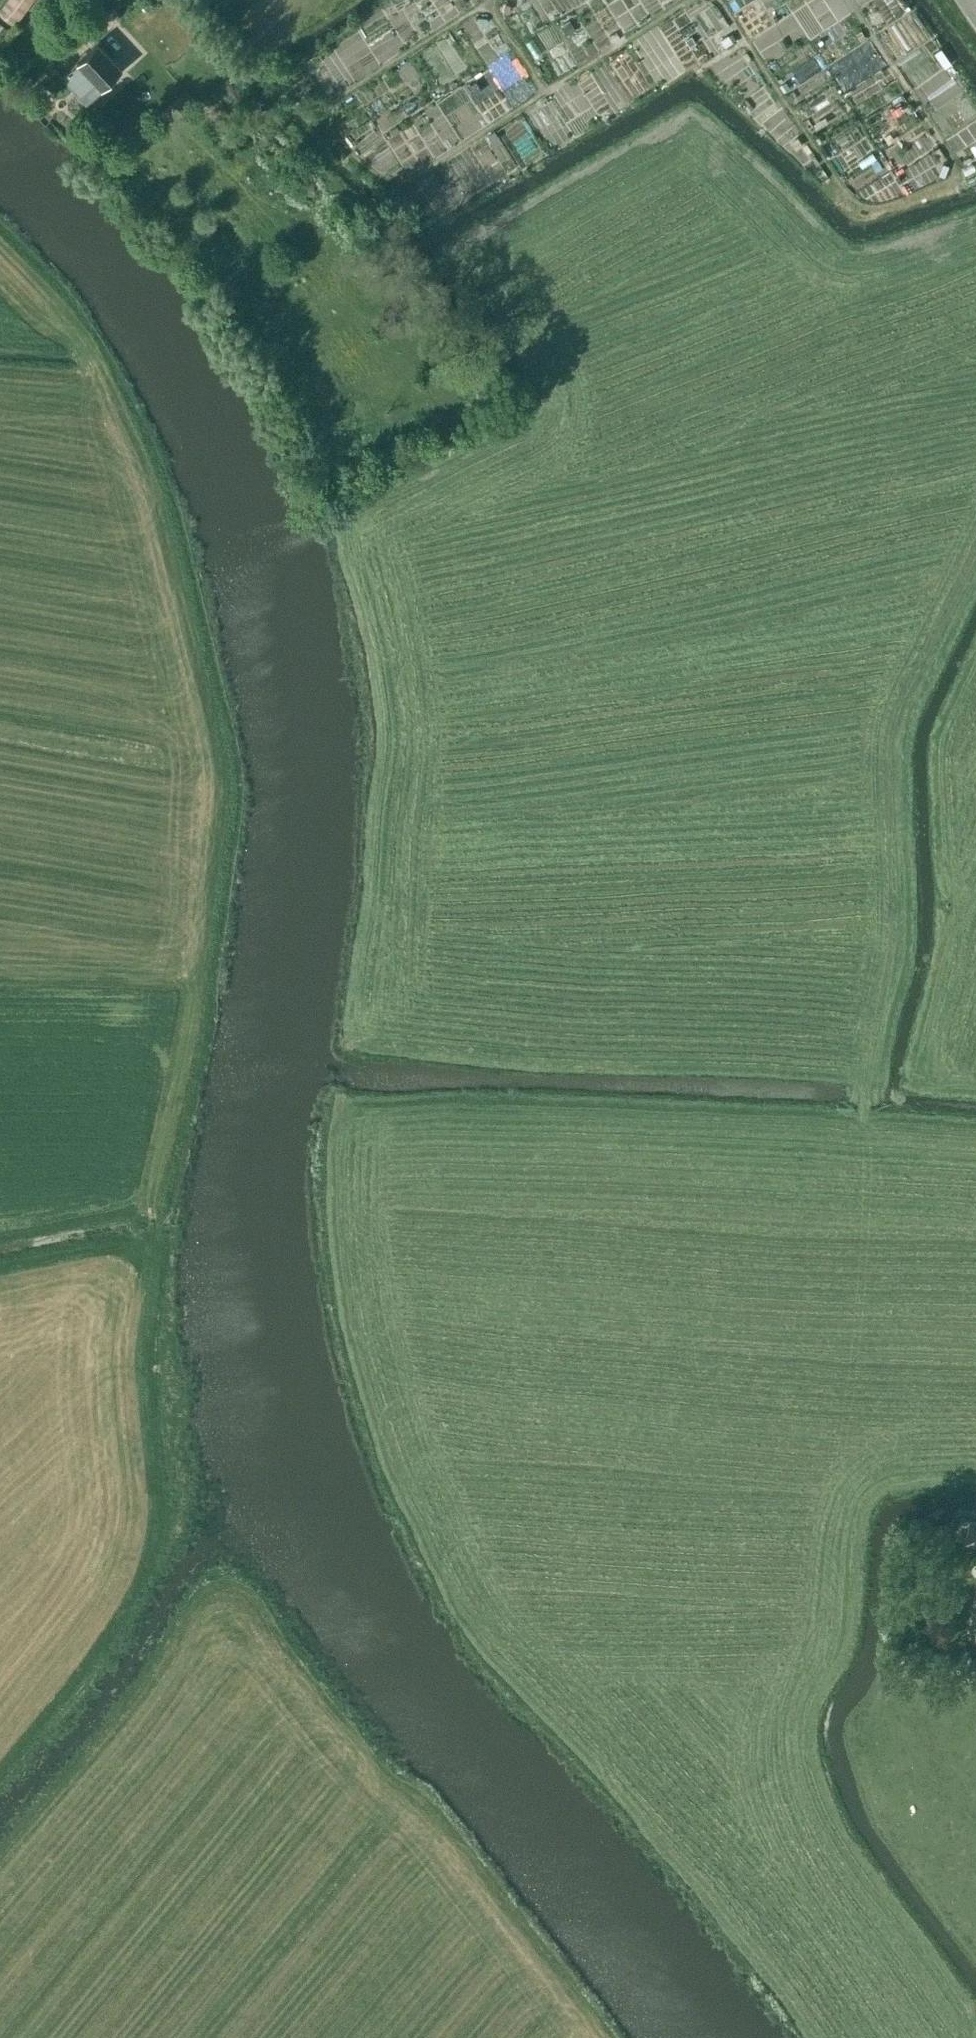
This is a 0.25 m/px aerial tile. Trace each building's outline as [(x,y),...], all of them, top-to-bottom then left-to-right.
[(0,9),(0,12),(15,23),(25,10),(32,0),(7,0),(0,9)] [(0,23),(0,41),(9,30),(0,23)] [(122,66),(97,40),(62,74),(87,100),(122,66)] [(967,1519),(963,1537),(975,1540),(975,1521),(967,1519)]
